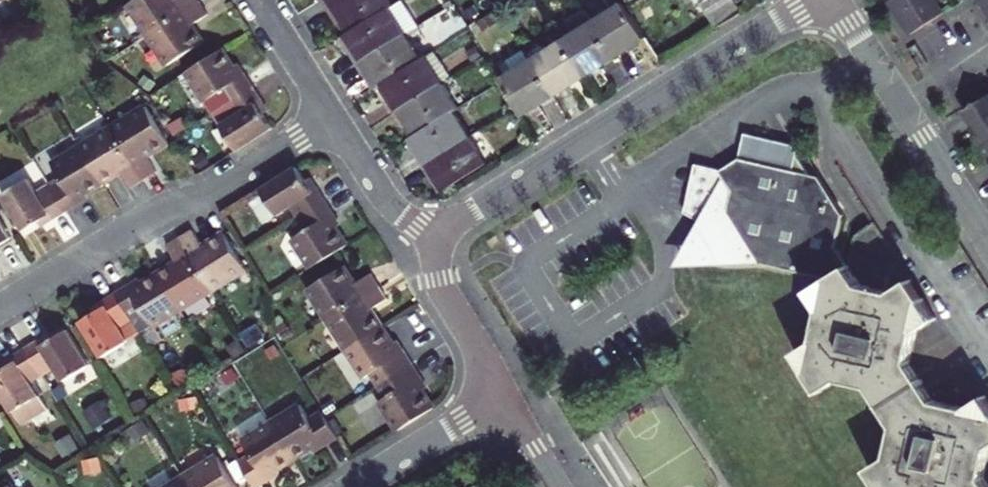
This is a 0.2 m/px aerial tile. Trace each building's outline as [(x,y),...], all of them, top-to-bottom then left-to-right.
[(146,35),(197,3),(195,0),(173,0),(133,0),(126,5),(146,35)] [(328,9),(343,0),(323,0),(328,9)] [(328,9),(337,23),(342,20),(349,31),(388,7),(392,5),(388,0),(343,0),(328,9)] [(697,4),(701,2),(716,28),(742,12),(734,0),(695,0),(697,4)] [(887,2),(899,19),(899,18),(910,35),(944,13),(935,0),(890,0),(887,2)] [(987,15),(987,0),(978,0),(987,15)] [(197,3),(146,35),(166,66),(201,45),(189,26),(206,16),(197,3)] [(624,4),(593,23),(614,56),(645,37),(624,4)] [(388,7),(349,31),(345,34),(351,44),(349,46),(359,63),(405,34),(388,7)] [(614,56),(593,23),(562,41),(583,75),(614,56)] [(405,34),(359,63),(368,78),(371,75),(378,86),(382,83),(420,60),(405,34)] [(583,75),(562,41),(532,60),(553,94),(583,75)] [(219,50),(184,73),(210,113),(251,88),(241,73),(236,76),(230,68),(219,50)] [(526,51),(512,59),(518,68),(532,60),(526,51)] [(420,60),(382,83),(390,96),(386,99),(395,113),(442,84),(424,57),(420,60)] [(553,94),(532,60),(518,68),(512,59),(494,70),(521,113),(553,94)] [(236,64),(230,68),(236,76),(241,73),(236,64)] [(442,84),(395,113),(404,127),(408,124),(415,136),(454,112),(458,109),(442,84)] [(234,150),(270,128),(261,115),(255,106),(261,103),(251,88),(210,113),(234,150)] [(965,111),(980,135),(976,137),(987,155),(987,96),(965,111)] [(255,106),(261,115),(266,112),(261,103),(255,106)] [(146,106),(110,128),(141,179),(155,171),(145,156),(168,142),(146,106)] [(470,138),(454,112),(415,136),(411,139),(417,149),(414,151),(424,166),(470,138)] [(129,186),(141,179),(110,128),(81,147),(102,182),(119,171),(129,186)] [(763,263),(826,278),(808,290),(821,310),(814,340),(795,352),(821,392),(839,381),(869,386),(894,427),(887,460),(869,471),(880,486),(987,486),(982,479),(987,449),(987,408),(982,399),(965,409),(934,403),(909,364),(916,331),(933,320),(909,283),(890,295),(860,287),(834,249),(842,215),(817,175),(810,174),(799,158),(799,152),(793,143),(746,133),(741,159),(739,159),(721,170),(696,164),(685,211),(686,213),(701,220),(698,225),(704,228),(703,243),(702,248),(703,251),(705,254),(711,257),(733,262),(763,263)] [(470,138),(424,166),(433,181),(437,180),(443,189),(485,162),(470,138)] [(77,197),(86,191),(102,182),(81,147),(53,163),(60,177),(47,184),(65,212),(81,203),(77,197)] [(293,167),(259,189),(275,216),(288,207),(295,219),(323,201),(314,187),(308,190),(302,181),(293,167)] [(308,190),(314,187),(308,177),(302,181),(308,190)] [(46,216),(50,221),(65,212),(47,184),(35,192),(27,179),(3,194),(24,228),(38,221),(46,216)] [(89,198),(86,191),(77,197),(81,203),(89,198)] [(291,240),(308,268),(343,246),(332,229),(327,221),(333,217),(323,201),(295,219),(303,232),(291,240)] [(42,227),(50,221),(46,216),(38,221),(42,227)] [(339,226),(333,217),(327,221),(332,229),(339,226)] [(10,237),(0,221),(0,243),(10,237)] [(704,228),(698,225),(687,249),(681,261),(733,262),(711,257),(705,254),(703,251),(702,248),(703,243),(704,228)] [(191,231),(178,239),(210,291),(245,269),(224,234),(202,247),(191,231)] [(180,309),(210,291),(178,239),(166,246),(176,263),(158,274),(180,309)] [(306,288),(325,318),(376,286),(368,274),(352,284),(340,266),(306,288)] [(140,334),(180,309),(158,274),(143,284),(134,289),(130,284),(114,293),(140,334)] [(139,278),(130,284),(134,289),(143,284),(139,278)] [(376,286),(325,318),(344,349),(379,327),(368,309),(384,299),(376,286)] [(102,357),(140,334),(114,293),(99,303),(102,309),(94,314),(80,322),(102,357)] [(102,309),(99,303),(90,308),(94,314),(102,309)] [(379,327),(344,349),(362,378),(370,374),(376,385),(410,363),(401,348),(394,352),(389,343),(379,327)] [(67,330),(52,339),(44,344),(40,339),(24,349),(41,377),(61,365),(68,377),(88,366),(67,330)] [(49,333),(40,339),(44,344),(52,339),(49,333)] [(394,352),(401,348),(395,339),(389,343),(394,352)] [(41,377),(24,349),(10,358),(13,363),(4,368),(0,371),(0,393),(12,412),(32,400),(24,388),(41,377)] [(13,363),(10,358),(1,363),(4,368),(13,363)] [(396,431),(431,409),(419,391),(414,382),(420,379),(410,363),(376,385),(384,397),(377,402),(396,431)] [(425,387),(420,379),(414,382),(419,391),(425,387)] [(270,423),(291,458),(308,448),(318,441),(321,448),(336,438),(319,411),(307,418),(299,405),(270,423)] [(269,480),(266,474),(274,469),(291,458),(270,423),(229,449),(253,486),(257,486),(269,480)] [(318,441),(308,448),(312,453),(321,448),(318,441)] [(181,478),(187,486),(229,486),(211,459),(181,478)] [(266,474),(269,480),(277,474),(274,469),(266,474)] [(181,478),(166,486),(187,486),(181,478)]
